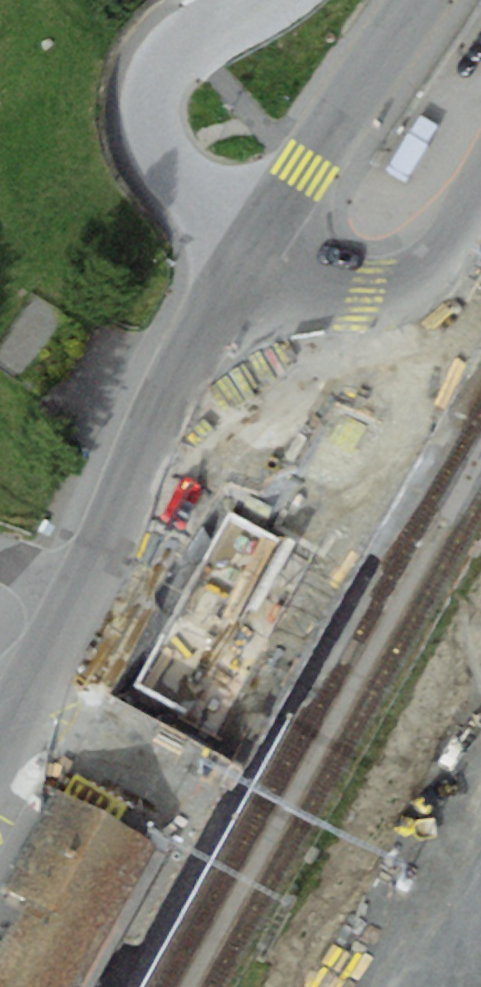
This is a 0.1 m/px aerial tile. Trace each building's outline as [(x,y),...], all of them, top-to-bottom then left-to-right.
[(55,789),(0,886),(25,900),(0,944),(0,986),(97,986),(172,854),(55,789)]
